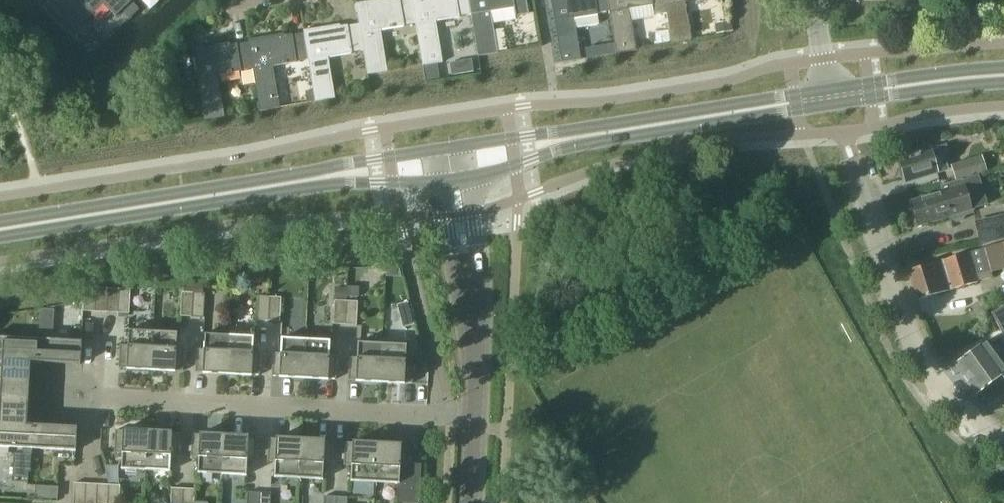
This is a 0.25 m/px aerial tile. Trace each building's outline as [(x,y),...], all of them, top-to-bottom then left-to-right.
[(85,11),(86,10),(91,16),(103,5),(115,18),(132,2),(130,0),(74,0),(85,11)] [(359,27),(363,53),(367,76),(387,73),(380,32),(405,27),(404,26),(415,24),(411,0),(399,2),(399,1),(394,2),(391,0),(356,6),(359,27)] [(415,24),(422,67),(442,64),(435,22),(459,19),(459,17),(470,15),(468,0),(411,0),(415,24)] [(497,55),(492,24),(516,21),(515,17),(528,15),(526,6),(525,0),(468,0),(470,15),(477,58),(497,55)] [(609,13),(607,0),(550,0),(561,64),(580,61),(573,20),(597,16),(597,15),(609,13)] [(629,11),(652,7),(654,17),(665,15),(663,0),(607,0),(609,13),(616,55),(636,52),(629,11)] [(665,15),(670,46),(691,43),(684,2),(695,0),(663,0),(665,15)] [(303,33),(304,36),(307,62),(314,104),(334,100),(327,60),(352,56),(352,55),(363,53),(359,27),(347,29),(347,28),(341,29),(339,28),(303,33)] [(248,45),(252,71),(259,113),(279,109),(273,69),(297,65),(296,64),(307,62),(304,36),(292,38),(292,37),(286,38),(284,37),(248,42),(248,45)] [(241,73),(252,71),(248,45),(237,47),(236,46),(230,47),(228,45),(192,51),(204,122),(223,119),(217,78),(241,74),(241,73)] [(184,96),(186,108),(200,105),(199,94),(184,96)] [(928,150),(896,161),(900,172),(898,174),(900,180),(903,182),(904,184),(936,174),(945,171),(941,157),(947,155),(944,145),(928,150)] [(950,167),(955,181),(984,172),(979,158),(950,167)] [(942,193),(909,203),(913,214),(911,217),(913,223),(916,225),(917,227),(949,217),(950,221),(951,221),(956,224),(963,222),(965,217),(973,215),(972,210),(962,181),(949,185),(941,188),(942,193)] [(980,243),(1003,238),(1003,218),(976,224),(980,243)] [(985,250),(908,271),(917,301),(958,288),(975,283),(973,276),(990,271),(985,250)] [(401,278),(399,267),(387,267),(386,277),(401,278)] [(347,287),(347,297),(359,298),(359,288),(347,287)] [(93,313),(95,289),(83,288),(82,312),(93,313)] [(93,313),(105,313),(106,289),(95,289),(93,313)] [(105,313),(117,314),(117,290),(106,289),(105,313)] [(128,314),(129,290),(117,290),(117,314),(128,314)] [(181,293),(179,317),(191,317),(192,293),(181,293)] [(202,318),(203,294),(192,293),(191,317),(202,318)] [(257,297),(256,321),(267,321),(269,297),(257,297)] [(280,298),(269,297),(267,321),(279,322),(280,298)] [(332,324),(344,325),(345,301),(334,300),(332,324)] [(355,326),(356,302),(345,301),(344,325),(355,326)] [(413,325),(407,302),(396,305),(402,328),(413,325)] [(1003,336),(1003,307),(991,314),(1003,336)] [(119,346),(118,369),(150,370),(152,332),(127,331),(127,346),(119,346)] [(176,333),(152,332),(150,370),(182,372),(183,349),(175,349),(176,333)] [(195,350),(194,372),(226,374),(228,336),(204,334),(203,350),(195,350)] [(252,337),(228,336),(226,374),(258,376),(259,353),(252,352),(252,337)] [(29,362),(29,363),(36,363),(37,340),(0,338),(0,361),(29,362)] [(271,376),(303,378),(305,339),(280,338),(280,354),(272,353),(271,376)] [(328,356),(329,341),(305,339),(303,378),(335,379),(336,357),(328,356)] [(80,342),(37,340),(36,363),(79,365),(80,342)] [(954,365),(976,396),(1003,375),(1003,365),(987,341),(954,365)] [(348,357),(347,380),(379,382),(381,343),(357,342),(356,358),(348,357)] [(405,360),(406,344),(381,343),(379,382),(411,383),(413,360),(405,360)] [(28,384),(29,363),(29,362),(0,361),(0,382),(28,384)] [(27,405),(28,384),(0,382),(0,404),(27,405)] [(26,427),(26,426),(27,405),(0,404),(0,426),(26,427)] [(31,450),(33,426),(26,426),(26,427),(0,426),(0,448),(31,450)] [(76,428),(33,426),(31,450),(75,452),(76,428)] [(121,454),(120,470),(145,471),(147,433),(115,431),(113,454),(121,454)] [(178,457),(179,434),(147,433),(145,471),(169,472),(170,457),(178,457)] [(198,458),(197,474),(221,475),(223,436),(191,435),(190,458),(198,458)] [(255,438),(223,436),(221,475),(246,476),(246,460),(254,461),(255,438)] [(273,477),(298,479),(300,440),(268,439),(266,461),(274,462),(273,477)] [(332,442),(300,440),(298,479),(322,480),(323,464),(331,465),(332,442)] [(350,481),(374,482),(376,444),(344,442),(343,465),(351,465),(350,481)] [(421,465),(408,464),(408,446),(376,444),(374,482),(398,483),(397,502),(419,502),(421,465)] [(73,484),(72,502),(84,502),(85,484),(73,484)] [(85,484),(84,502),(95,502),(96,485),(85,484)] [(96,485),(95,502),(107,502),(108,485),(96,485)] [(108,485),(107,502),(118,502),(119,486),(108,485)] [(34,499),(57,500),(58,487),(35,486),(34,499)] [(170,502),(182,502),(182,489),(171,489),(170,502)] [(182,489),(182,502),(193,502),(194,490),(182,489)] [(247,502),(258,502),(259,493),(247,492),(247,502)] [(259,493),(258,502),(270,502),(270,493),(259,493)]
